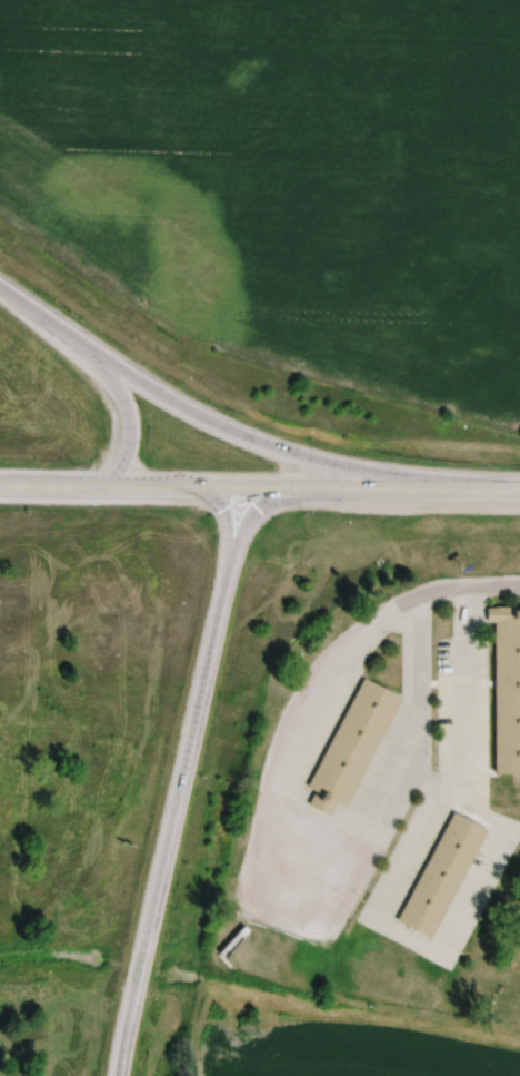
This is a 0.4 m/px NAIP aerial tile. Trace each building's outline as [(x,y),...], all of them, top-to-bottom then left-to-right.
[(489,768),(519,768),(519,601),(483,601),(483,618),(489,618),(489,768)] [(304,786),(343,803),(393,690),(354,673),(304,786)] [(393,918),(427,934),(480,823),(446,807),(393,918)]
